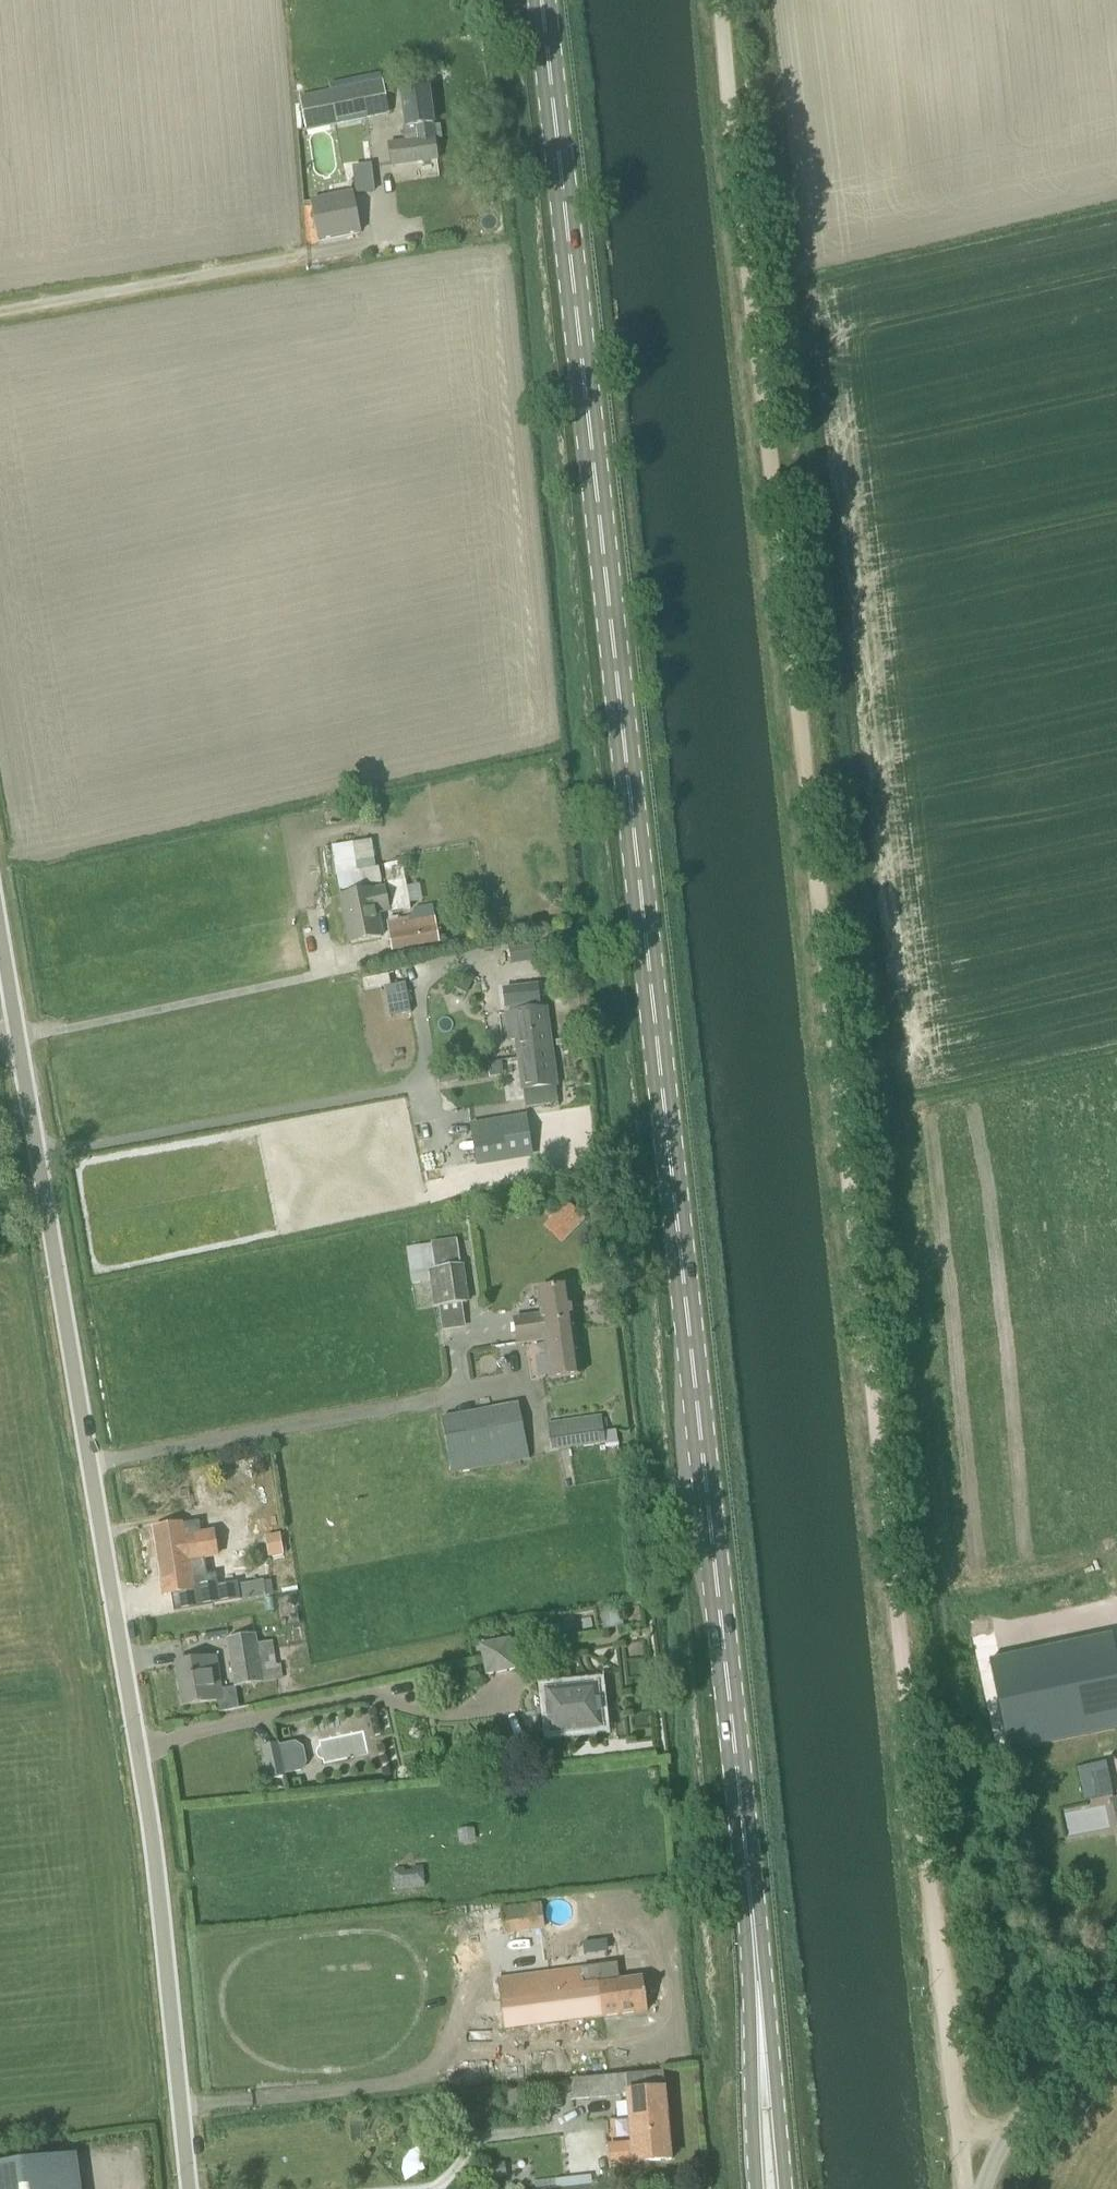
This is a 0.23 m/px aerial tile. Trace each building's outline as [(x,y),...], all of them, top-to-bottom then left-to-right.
[(390,114),(382,80),(298,97),(306,131),(390,114)] [(436,160),(428,89),(403,92),(407,126),(401,127),(403,142),(389,144),(391,165),(436,160)] [(352,194),(311,202),(319,241),(360,233),(352,194)] [(376,870),(372,840),(331,847),(336,877),(376,870)] [(401,863),(384,866),(392,912),(407,910),(410,909),(409,904),(406,888),(401,863)] [(371,893),(371,891),(341,897),(351,944),(381,938),(375,908),(386,906),(383,890),(371,893)] [(434,916),(387,924),(392,951),(439,942),(434,916)] [(534,942),(508,946),(511,966),(537,962),(536,958),(546,956),(545,944),(534,945),(534,942)] [(464,973),(456,988),(466,994),(474,979),(464,973)] [(405,983),(384,987),(389,1017),(411,1013),(405,983)] [(512,1013),(506,1013),(510,1041),(515,1040),(517,1040),(525,1106),(536,1105),(557,1102),(545,1008),(512,1013)] [(449,1082),(446,1070),(437,1072),(440,1084),(449,1082)] [(525,1118),(471,1126),(477,1162),(531,1153),(525,1118)] [(577,1212),(554,1236),(562,1243),(585,1219),(577,1212)] [(433,1308),(468,1303),(464,1265),(460,1265),(457,1239),(431,1243),(435,1269),(427,1270),(433,1308)] [(544,1339),(549,1379),(580,1375),(569,1285),(535,1289),(538,1314),(520,1316),(523,1341),(544,1339)] [(496,1374),(494,1349),(468,1351),(470,1376),(496,1374)] [(530,1460),(520,1403),(440,1417),(450,1475),(530,1460)] [(610,1413),(546,1421),(550,1451),(604,1444),(602,1422),(611,1421),(610,1413)] [(188,1490),(179,1491),(180,1499),(189,1498),(188,1490)] [(163,1581),(201,1574),(195,1533),(185,1534),(183,1524),(155,1529),(163,1581)] [(279,1535),(266,1537),(269,1557),(283,1555),(279,1535)] [(238,1583),(208,1588),(211,1608),(242,1603),(238,1583)] [(988,1657),(1007,1751),(1116,1729),(1116,1667),(1110,1632),(988,1657)] [(233,1687),(283,1678),(281,1664),(276,1665),(272,1641),(257,1644),(255,1634),(226,1639),(233,1687)] [(510,1638),(479,1645),(486,1676),(517,1669),(510,1638)] [(220,1690),(215,1657),(176,1663),(183,1707),(216,1701),(218,1712),(238,1709),(235,1687),(220,1690)] [(544,1690),(550,1736),(603,1730),(598,1684),(544,1690)] [(280,1742),(261,1747),(269,1781),(288,1777),(280,1742)] [(1084,1797),(1113,1794),(1109,1761),(1080,1764),(1084,1797)] [(1062,1807),(1065,1834),(1110,1829),(1107,1802),(1062,1807)] [(403,1869),(393,1870),(395,1888),(423,1885),(421,1867),(413,1868),(413,1871),(403,1872),(403,1869)] [(503,1907),(506,1933),(545,1928),(542,1902),(503,1907)] [(616,1961),(498,1978),(499,1980),(506,2031),(647,2011),(642,1977),(618,1981),(616,1961)] [(627,2096),(629,2119),(667,2116),(663,2071),(568,2080),(570,2101),(627,2096)] [(524,2091),(509,2092),(510,2112),(525,2111),(524,2091)] [(667,2116),(629,2119),(631,2145),(608,2147),(610,2165),(671,2160),(667,2116)] [(76,2154),(0,2164),(0,2188),(81,2188),(76,2154)] [(502,2163),(489,2165),(491,2178),(504,2177),(502,2163)] [(556,2188),(568,2188),(592,2186),(590,2174),(555,2178),(556,2188)]
